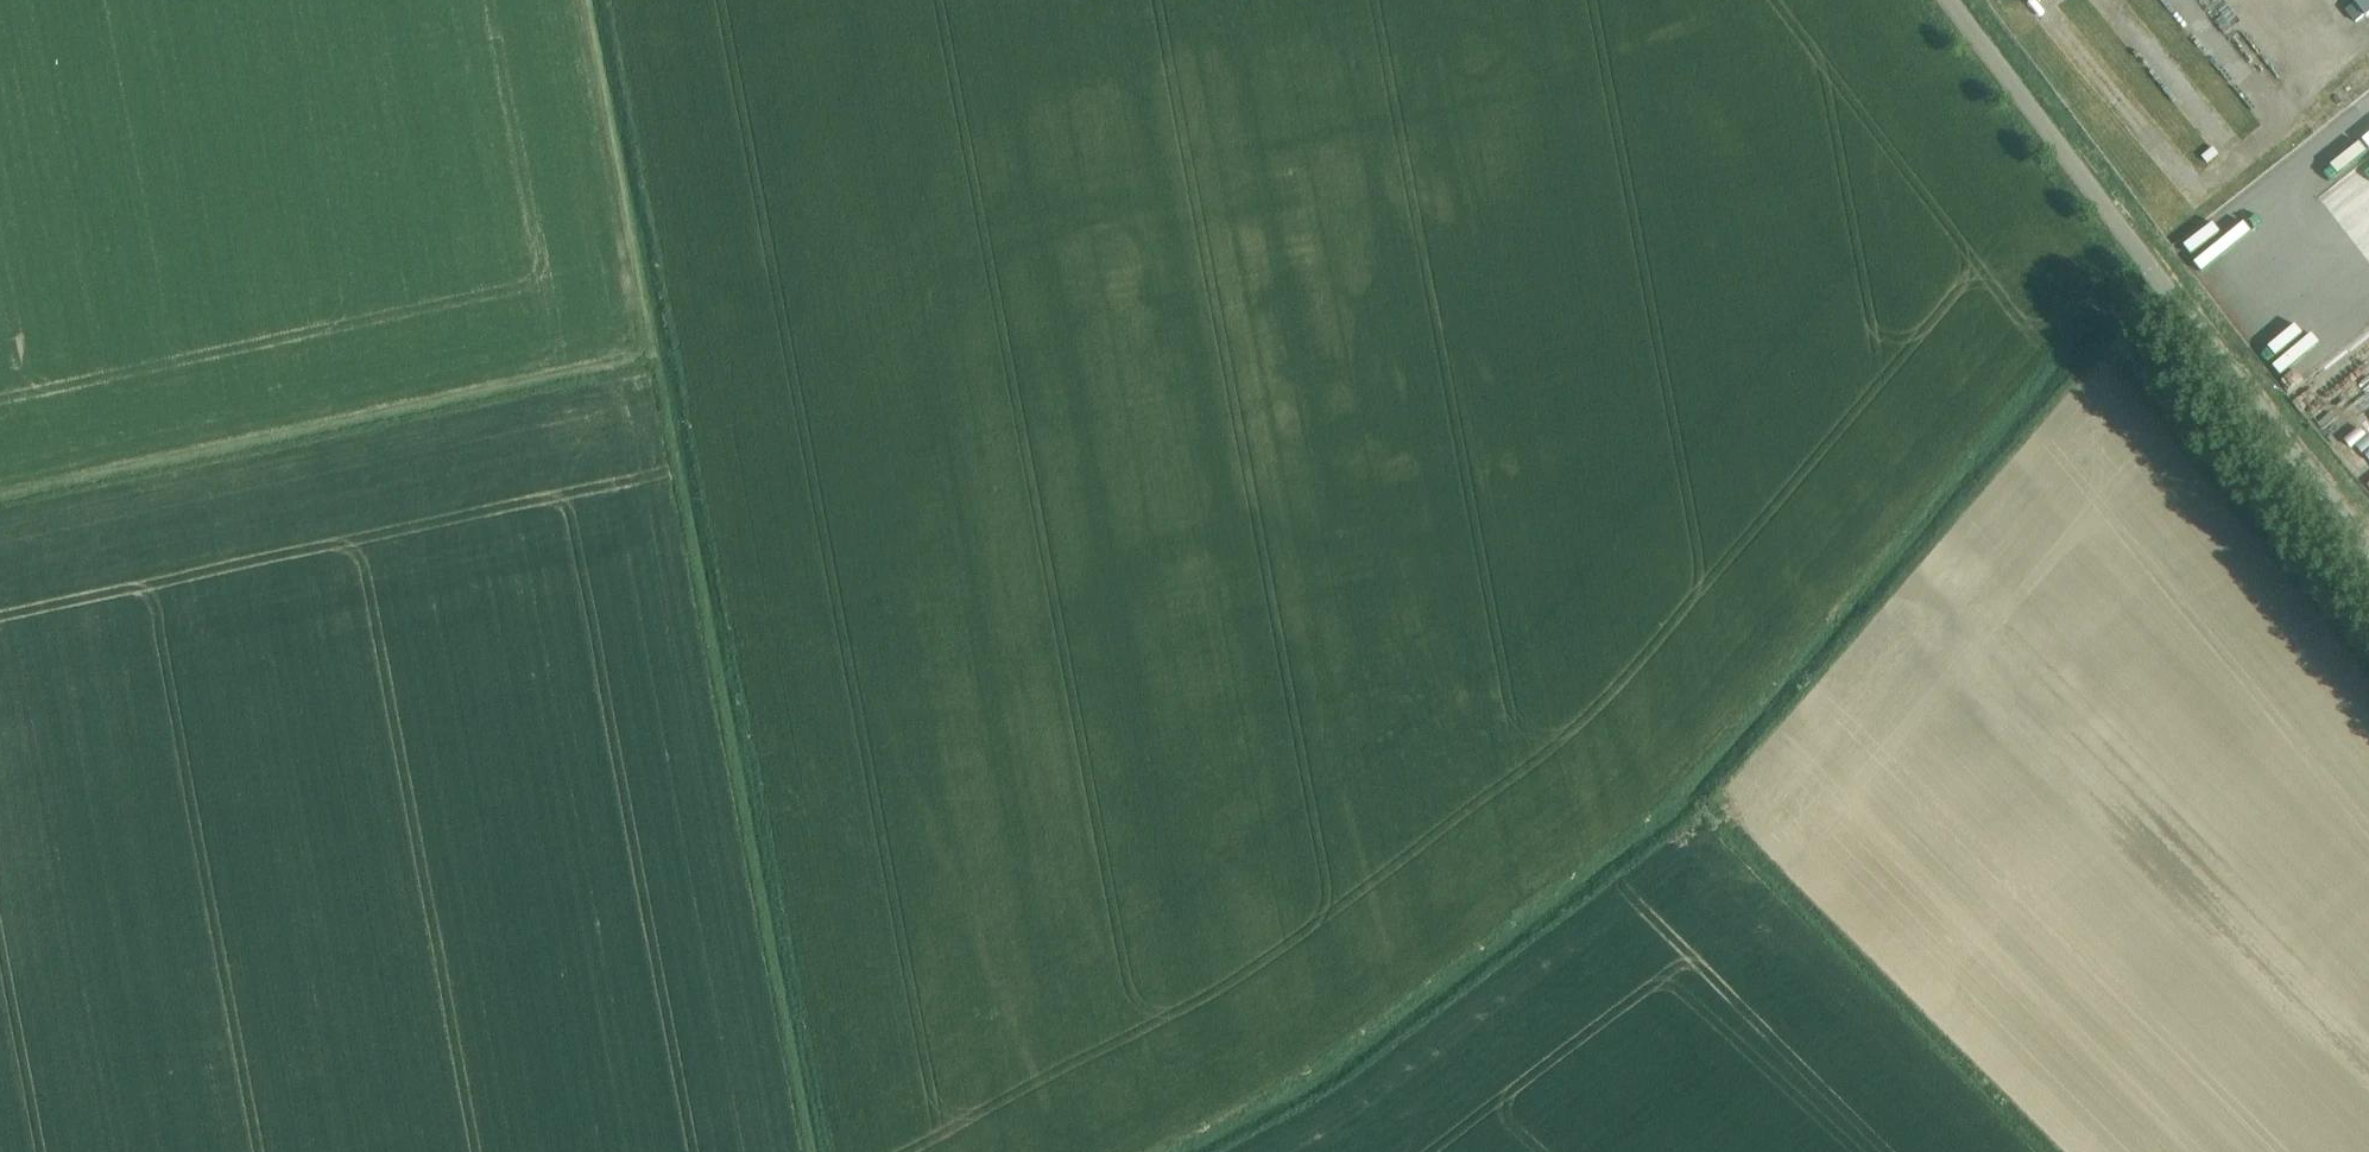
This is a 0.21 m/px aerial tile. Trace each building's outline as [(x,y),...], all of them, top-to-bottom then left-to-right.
[(2367,18),(2368,16),(2368,0),(2353,0),(2367,18)] [(2360,123),(2337,133),(2344,149),(2367,139),(2360,123)]
